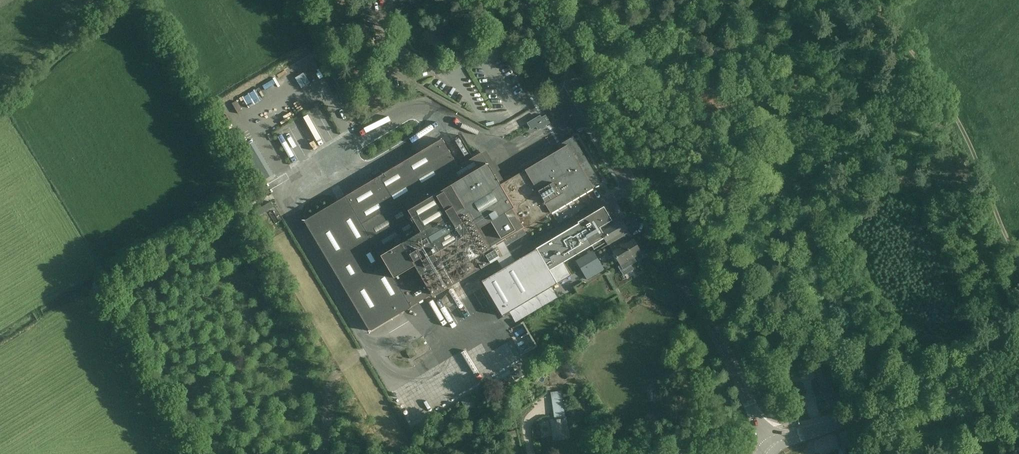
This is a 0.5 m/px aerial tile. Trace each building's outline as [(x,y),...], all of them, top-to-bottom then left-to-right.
[(431,27),(422,33),(430,46),(439,40),(431,27)] [(493,28),(483,33),(491,46),(500,41),(493,28)] [(540,115),(527,122),(531,129),(537,126),(539,128),(550,121),(546,115),(541,117),(540,115)] [(442,139),(304,221),(370,331),(432,295),(434,297),(498,259),(503,257),(496,246),(504,241),(506,246),(527,234),(523,230),(551,213),(594,188),(593,188),(601,184),(587,160),(573,137),(558,146),(560,149),(525,170),(500,184),(487,163),(481,152),(458,166),(442,139)] [(304,145),(308,151),(314,148),(311,142),(304,145)] [(461,143),(456,145),(464,161),(468,159),(461,143)] [(287,164),(298,159),(293,149),(283,154),(287,164)] [(271,201),(257,210),(260,215),(274,207),(271,201)] [(605,206),(578,222),(579,223),(592,245),(595,251),(607,244),(604,238),(603,237),(599,229),(614,221),(605,206)] [(273,211),(269,213),(275,223),(279,221),(273,211)] [(614,221),(599,229),(603,237),(604,238),(607,244),(613,253),(613,254),(611,255),(615,262),(617,261),(619,264),(620,266),(623,270),(631,265),(637,262),(634,258),(642,254),(639,249),(632,238),(631,238),(627,231),(628,231),(625,225),(620,217),(614,221)] [(579,223),(536,248),(537,248),(549,271),(566,262),(573,257),(573,256),(591,246),(592,245),(579,223)] [(503,268),(481,280),(503,316),(510,312),(552,287),(568,277),(574,275),(566,262),(549,271),(537,248),(515,261),(503,268)] [(594,252),(577,263),(587,280),(605,270),(594,252)] [(570,358),(559,367),(568,377),(578,370),(570,358)] [(824,369),(816,370),(818,380),(822,379),(823,383),(812,386),(816,401),(834,396),(830,384),(831,384),(826,369),(824,369)] [(462,398),(470,392),(458,376),(455,378),(452,375),(448,378),(462,398)] [(546,387),(544,379),(537,380),(539,389),(546,387)] [(656,390),(647,390),(647,401),(656,401),(656,390)] [(395,405),(402,398),(396,392),(389,399),(395,405)] [(560,392),(553,393),(556,419),(564,418),(560,392)] [(474,405),(469,397),(461,402),(466,410),(474,405)] [(556,419),(554,420),(551,420),(554,439),(568,437),(566,418),(564,418),(556,419)]
